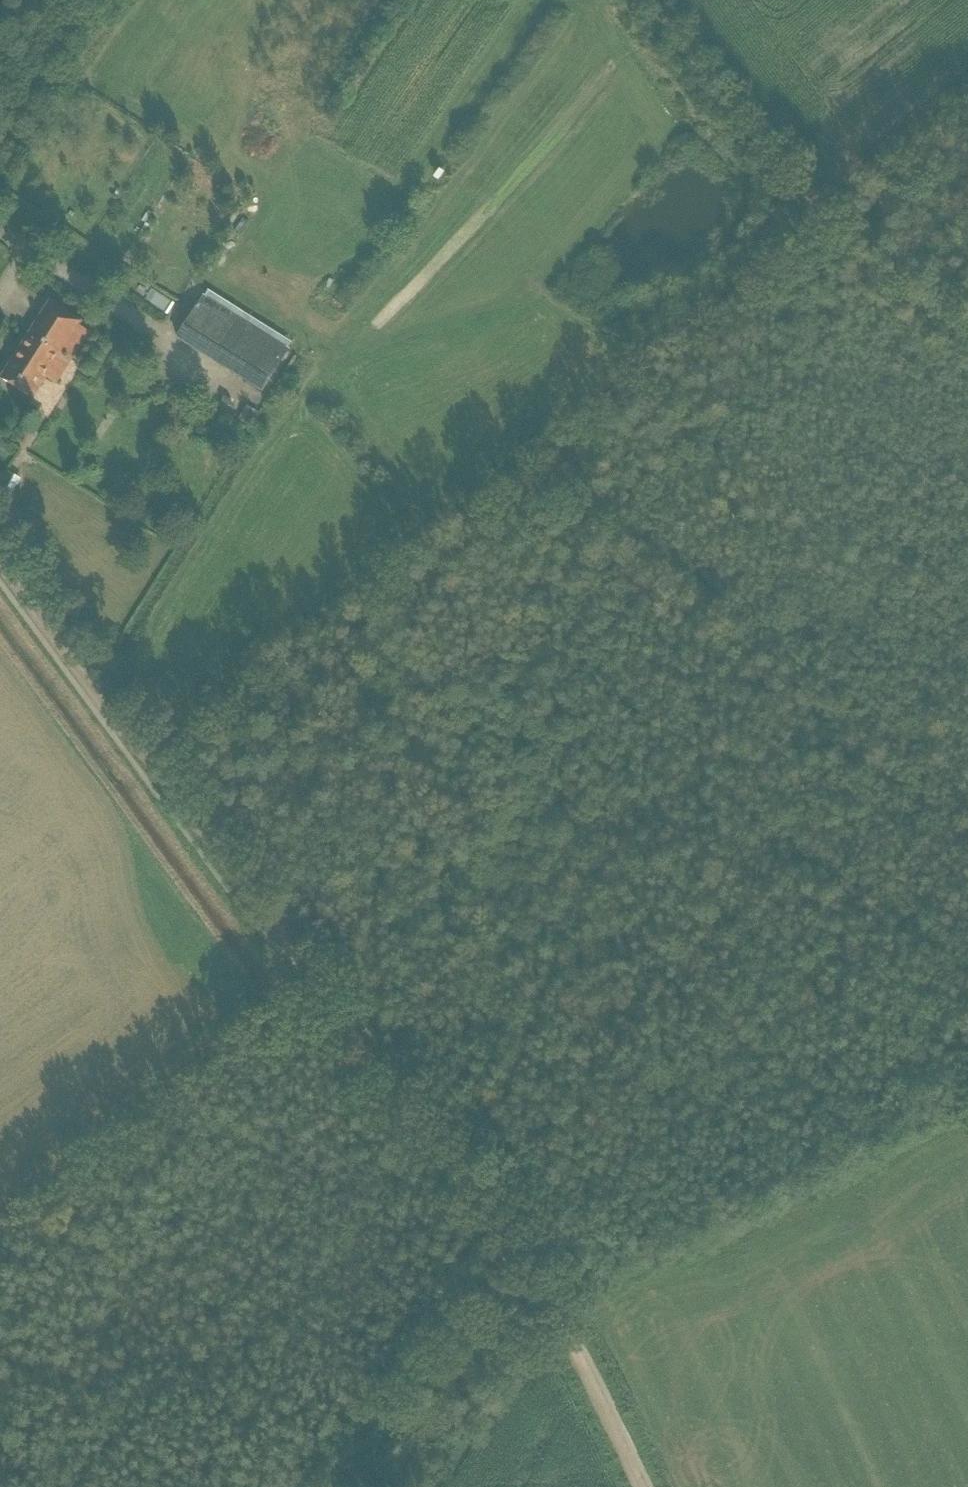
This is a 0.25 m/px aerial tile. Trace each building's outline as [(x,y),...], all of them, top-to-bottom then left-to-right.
[(203,245),(195,259),(199,262),(208,248),(203,245)] [(177,338),(262,391),(287,350),(202,297),(177,338)] [(76,325),(78,321),(49,303),(0,379),(32,398),(60,353),(70,360),(88,332),(76,325)] [(0,482),(0,486),(11,493),(19,481),(6,473),(0,482)]
